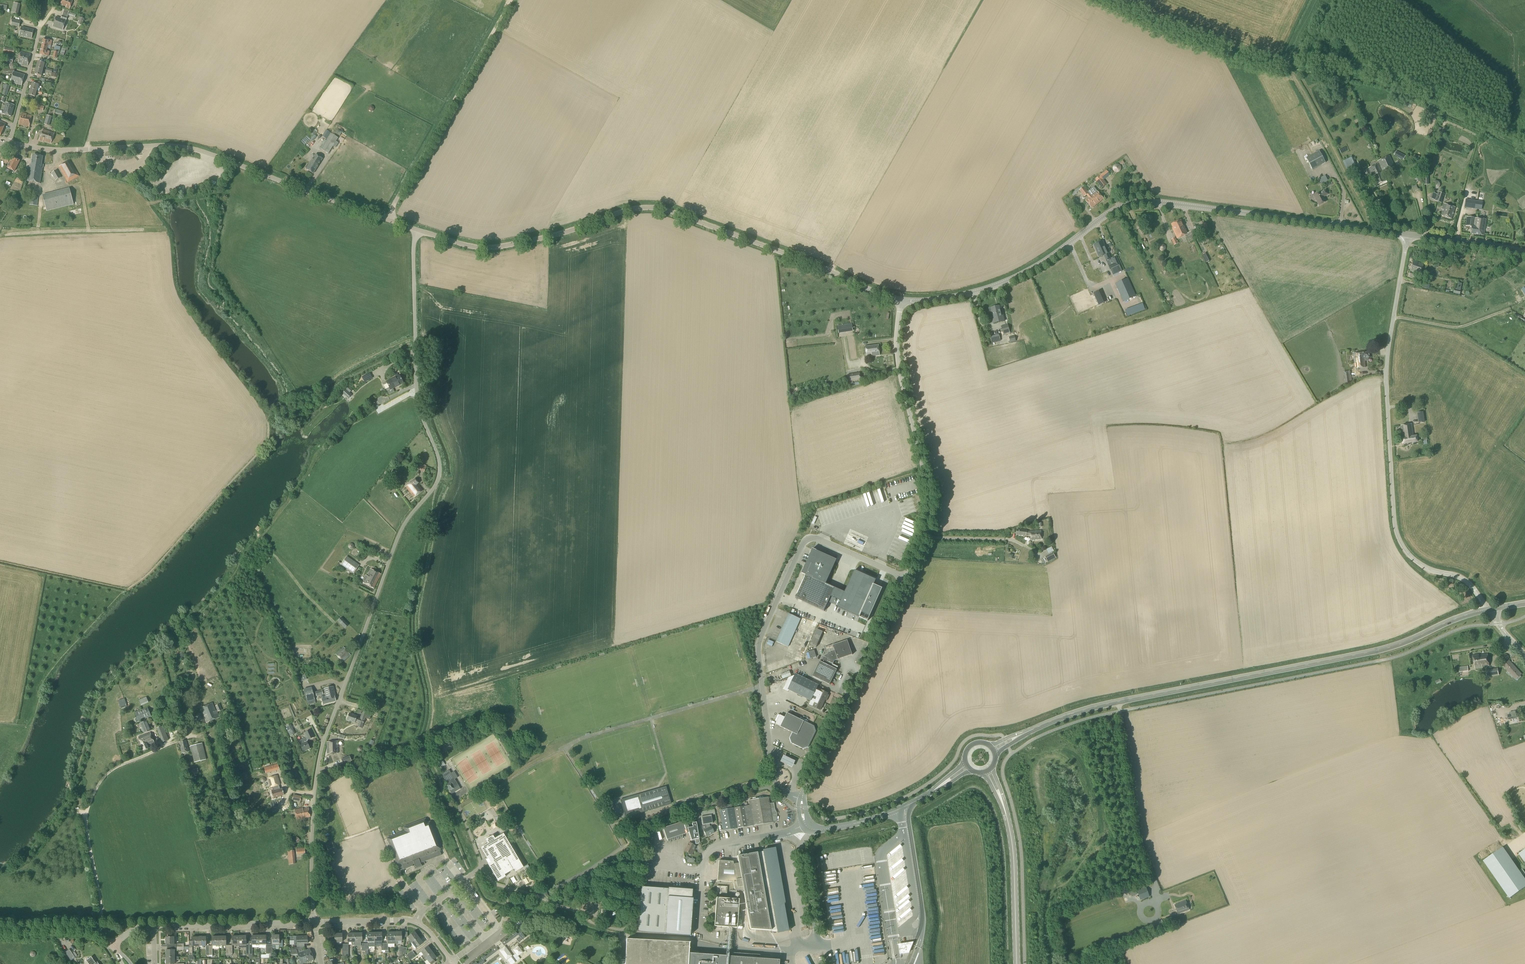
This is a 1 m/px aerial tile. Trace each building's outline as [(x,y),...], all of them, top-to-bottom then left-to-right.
[(73,1),(70,0),(62,0),(61,4),(66,6),(65,8),(69,9),(73,1)] [(18,14),(20,5),(13,3),(11,13),(18,14)] [(56,17),(53,26),(63,30),(66,20),(69,11),(64,9),(61,18),(56,17)] [(19,28),(20,21),(12,19),(11,26),(19,28)] [(32,39),(34,30),(21,27),(19,36),(32,39)] [(41,47),(47,48),(48,45),(51,46),(52,41),(43,39),(41,47)] [(67,51),(69,47),(64,46),(63,49),(62,48),(59,55),(64,56),(65,50),(67,51)] [(47,51),(47,48),(41,47),(40,54),(48,56),(49,51),(47,51)] [(28,65),(30,54),(21,52),(18,64),(22,65),(22,64),(28,65)] [(36,68),(43,70),(45,63),(38,61),(36,68)] [(24,75),(14,72),(15,68),(3,68),(4,75),(13,75),(10,82),(21,86),(24,75)] [(41,76),(43,70),(36,68),(34,74),(41,76)] [(30,89),(37,91),(38,85),(40,85),(41,83),(37,82),(36,84),(32,83),(30,89)] [(35,97),(37,91),(30,89),(29,95),(35,97)] [(11,117),(14,106),(6,103),(3,114),(11,117)] [(29,127),(32,116),(26,115),(26,114),(21,113),(18,125),(29,127)] [(51,143),(54,133),(43,129),(39,140),(43,142),(43,141),(51,143)] [(338,138),(325,130),(322,136),(320,136),(319,138),(323,140),(324,138),(327,140),(326,141),(325,140),(319,148),(328,154),(338,138)] [(1312,170),(1325,163),(1319,151),(1306,158),(1312,170)] [(1403,160),(1405,156),(1396,151),(1394,155),(1403,160)] [(0,159),(0,160),(4,162),(4,163),(6,164),(7,163),(8,163),(10,158),(2,155),(1,157),(0,159)] [(41,168),(43,156),(33,155),(31,165),(30,165),(27,182),(40,184),(42,168),(41,168)] [(313,174),(322,159),(315,155),(308,166),(307,165),(305,168),(306,169),(313,174)] [(1379,164),(1383,172),(1394,167),(1389,156),(1378,161),(1379,164)] [(12,157),(7,168),(14,171),(20,161),(12,157)] [(68,183),(79,176),(70,160),(58,167),(68,183)] [(1382,173),(1383,172),(1379,164),(1368,168),(1371,175),(1367,167),(1362,169),(1367,179),(1372,176),(1376,186),(1386,181),(1382,173)] [(55,181),(61,177),(57,170),(51,173),(55,181)] [(1102,189),(1107,184),(1104,180),(1110,175),(1106,170),(1095,180),(1102,189)] [(1441,186),(1441,184),(1440,183),(1438,182),(1437,181),(1435,182),(1433,182),(1433,183),(1432,184),(1432,186),(1432,187),(1432,188),(1433,189),(1434,190),(1436,191),(1438,190),(1439,190),(1440,189),(1440,188),(1441,186)] [(1098,204),(1091,196),(1088,192),(1084,187),(1079,190),(1084,197),(1086,195),(1089,198),(1085,201),(1092,208),(1098,204)] [(1103,199),(1097,191),(1094,187),(1088,192),(1091,196),(1098,204),(1103,199)] [(46,211),(73,205),(69,188),(42,195),(46,211)] [(1319,206),(1326,202),(1324,197),(1328,195),(1326,189),(1313,196),(1319,206)] [(1441,203),(1444,194),(1438,192),(1435,201),(1441,203)] [(37,206),(38,198),(30,197),(29,205),(37,206)] [(1481,210),(1482,201),(1466,199),(1465,208),(1481,210)] [(1498,202),(1496,201),(1494,207),(1504,210),(1505,205),(1502,204),(1502,203),(1499,202),(1498,202)] [(1452,219),(1455,208),(1444,204),(1441,216),(1452,219)] [(1484,236),(1486,220),(1467,217),(1465,226),(1471,227),(1470,234),(1484,236)] [(1187,234),(1180,220),(1171,224),(1173,228),(1172,228),(1177,239),(1185,235),(1189,243),(1195,240),(1197,239),(1195,236),(1197,235),(1194,230),(1187,234)] [(1110,259),(1102,241),(1093,245),(1099,258),(1104,256),(1106,261),(1110,259)] [(1120,266),(1116,256),(1110,259),(1106,261),(1108,266),(1110,270),(1120,266)] [(1420,275),(1423,264),(1413,261),(1409,276),(1415,278),(1416,273),(1420,275)] [(1123,302),(1136,297),(1128,278),(1115,284),(1123,302)] [(1098,305),(1106,302),(1101,290),(1093,293),(1098,305)] [(1001,314),(999,306),(990,308),(991,311),(990,312),(991,317),(992,323),(1004,320),(1002,314),(1001,314)] [(1524,322),(1524,320),(1521,319),(1522,317),(1517,314),(1515,320),(1524,325),(1524,323),(1524,322)] [(1004,335),(1005,335),(1005,334),(1010,332),(1008,324),(1001,326),(1004,335)] [(879,355),(878,345),(865,346),(866,356),(872,355),(872,356),(879,355)] [(1369,358),(1368,353),(1353,354),(1353,357),(1354,357),(1355,369),(1365,368),(1364,359),(1369,358)] [(1343,372),(1345,384),(1349,383),(1351,381),(1352,381),(1351,376),(1350,376),(1350,371),(1343,372)] [(848,382),(861,380),(860,373),(847,375),(848,382)] [(388,395),(394,392),(392,388),(403,383),(399,376),(387,382),(383,384),(388,395)] [(348,399),(352,395),(350,393),(352,390),(349,386),(342,393),(348,399)] [(1413,437),(1412,424),(1400,426),(1402,438),(1402,444),(1417,442),(1416,436),(1413,437)] [(414,497),(423,490),(417,484),(418,483),(415,479),(405,487),(414,497)] [(1030,531),(1027,531),(1027,530),(1017,529),(1016,535),(1026,536),(1026,535),(1030,535),(1031,540),(1041,539),(1040,531),(1035,531),(1030,531)] [(826,584),(837,560),(813,549),(802,573),(806,575),(796,598),(824,611),(830,597),(835,588),(826,584)] [(1048,562),(1056,558),(1053,553),(1045,557),(1048,562)] [(353,574),(359,565),(346,557),(341,565),(353,574)] [(374,588),(381,575),(370,569),(367,576),(366,576),(362,582),(374,588)] [(844,592),(835,588),(830,597),(840,602),(837,607),(868,621),(883,587),(875,584),(876,579),(854,569),(844,592)] [(788,647),(800,619),(789,614),(776,642),(788,647)] [(344,620),(340,624),(344,629),(348,625),(344,620)] [(852,655),(847,640),(824,648),(825,651),(821,659),(833,665),(834,661),(852,655)] [(342,662),(350,655),(343,647),(335,654),(342,662)] [(1475,669),(1489,667),(1487,654),(1473,656),(1475,669)] [(833,665),(821,659),(813,677),(829,685),(837,670),(831,667),(833,665)] [(1518,680),(1522,677),(1520,676),(1522,674),(1509,660),(1503,666),(1515,680),(1517,679),(1518,680)] [(810,701),(818,684),(795,674),(794,676),(788,678),(783,690),(788,692),(789,691),(810,701)] [(818,684),(810,701),(811,701),(812,698),(816,700),(813,706),(821,710),(825,700),(827,700),(829,695),(827,695),(828,693),(817,688),(819,685),(818,684)] [(323,704),(336,701),(334,696),(335,696),(333,687),(324,689),(326,696),(324,697),(325,698),(322,699),(323,704)] [(307,702),(315,700),(312,691),(304,692),(307,702)] [(120,708),(126,706),(124,699),(118,701),(120,708)] [(216,711),(212,703),(201,708),(204,716),(203,716),(206,723),(219,718),(216,711)] [(139,722),(151,717),(147,707),(135,712),(139,722)] [(364,722),(367,714),(362,713),(360,719),(357,718),(357,716),(349,713),(347,720),(355,723),(355,721),(359,723),(360,721),(364,722)] [(813,725),(787,713),(785,717),(778,714),(775,721),(776,722),(775,724),(780,727),(792,733),(790,738),(791,743),(803,749),(808,747),(816,731),(814,726),(813,725)] [(143,734),(151,731),(147,720),(139,724),(143,734)] [(295,734),(291,724),(286,727),(290,736),(295,734)] [(162,742),(168,740),(163,726),(156,729),(162,742)] [(303,752),(310,749),(306,741),(306,740),(314,737),(311,730),(303,733),(305,738),(298,742),(303,752)] [(143,751),(148,748),(147,745),(154,743),(150,733),(138,737),(143,751)] [(182,753),(189,752),(186,741),(179,743),(182,753)] [(327,754),(338,753),(338,741),(326,742),(327,754)] [(194,763),(206,760),(202,743),(190,746),(194,763)] [(796,762),(785,756),(781,763),(793,768),(796,762)] [(194,765),(193,763),(187,765),(189,771),(185,772),(187,779),(197,776),(196,774),(199,773),(197,768),(197,769),(196,764),(194,765)] [(266,773),(279,770),(278,764),(264,768),(266,773)] [(451,794),(460,789),(449,770),(441,774),(448,785),(447,786),(451,794)] [(277,786),(280,785),(278,781),(282,780),(281,775),(269,778),(271,788),(274,787),(273,788),(274,790),(271,791),(273,798),(280,796),(278,786),(277,786)] [(625,818),(629,817),(671,804),(666,787),(659,789),(659,791),(656,792),(655,790),(639,795),(640,797),(624,801),(627,811),(623,812),(625,818)] [(744,806),(734,808),(738,828),(772,822),(776,821),(776,814),(774,809),(773,803),(769,804),(768,797),(748,800),(750,811),(745,811),(744,806)] [(310,817),(308,808),(302,809),(302,808),(295,810),(297,820),(304,819),(304,818),(310,817)] [(723,831),(738,828),(734,808),(720,810),(723,831)] [(709,827),(709,824),(712,823),(711,815),(715,815),(714,810),(700,812),(702,825),(702,826),(702,827),(702,828),(702,829),(703,830),(706,836),(714,833),(711,826),(710,827),(709,827)] [(415,869),(423,866),(422,863),(441,855),(439,848),(440,848),(430,822),(427,823),(425,819),(404,827),(405,831),(387,838),(400,871),(401,871),(403,878),(414,874),(412,867),(413,866),(415,869)] [(686,821),(663,828),(667,840),(667,842),(670,842),(670,839),(671,839),(671,841),(674,841),(674,838),(675,837),(675,840),(678,839),(678,836),(679,836),(679,838),(682,838),(682,835),(688,833),(691,841),(690,843),(689,843),(684,851),(691,855),(695,846),(694,846),(695,844),(698,844),(699,842),(696,822),(692,823),(693,827),(688,828),(686,821)] [(485,840),(488,844),(481,848),(487,859),(489,859),(490,862),(488,864),(498,881),(505,877),(504,875),(514,869),(516,872),(523,867),(503,834),(494,839),(493,836),(485,840)] [(328,852),(335,850),(332,841),(325,844),(328,852)] [(743,891),(746,905),(748,917),(748,918),(750,929),(771,931),(777,932),(790,929),(780,876),(775,845),(762,848),(763,850),(757,851),(756,849),(737,853),(738,863),(733,864),(733,862),(718,861),(717,881),(733,882),(734,889),(743,891)] [(1503,847),(1483,861),(1510,899),(1524,888),(1524,879),(1503,847)] [(447,866),(440,871),(447,881),(454,876),(447,866)] [(427,881),(433,891),(440,886),(434,876),(427,881)] [(726,895),(727,887),(717,886),(716,894),(726,895)] [(690,891),(641,887),(637,932),(689,936),(692,899),(690,898),(690,891)] [(1140,901),(1150,897),(1146,887),(1137,891),(1140,901)] [(737,928),(739,899),(716,898),(714,926),(737,928)] [(1178,914),(1188,910),(1185,901),(1175,905),(1178,914)] [(870,935),(872,938),(881,933),(880,930),(870,935)] [(501,943),(504,946),(508,943),(507,942),(514,937),(515,938),(521,932),(521,931),(517,934),(516,932),(515,932),(512,934),(513,936),(506,941),(505,940),(501,943)] [(412,943),(419,938),(414,932),(408,937),(410,940),(408,942),(410,944),(412,943)] [(174,937),(174,934),(169,934),(169,937),(166,937),(166,944),(174,944),(174,937)] [(331,944),(335,944),(335,942),(342,942),(342,934),(335,934),(335,936),(331,936),(331,944)] [(525,937),(523,934),(519,937),(516,939),(518,943),(525,937)] [(266,935),(259,936),(259,945),(259,948),(266,948),(266,954),(269,954),(269,947),(269,946),(266,946),(266,935)] [(272,946),(269,946),(269,947),(269,954),(272,954),(272,948),(275,948),(275,945),(279,945),(279,947),(283,947),(282,940),(279,940),(279,935),(272,935),(272,946)] [(303,947),(303,944),(307,944),(307,936),(294,936),(294,945),(297,945),(297,947),(303,947)] [(412,943),(416,948),(423,943),(419,938),(412,943)] [(779,960),(745,957),(745,954),(732,953),(732,956),(689,953),(689,942),(626,939),(625,963),(779,963),(779,960)] [(913,941),(898,943),(900,954),(909,953),(913,941)] [(506,961),(510,958),(512,956),(505,946),(498,951),(502,955),(503,957),(506,961)] [(523,952),(518,946),(513,950),(518,956),(523,952)] [(423,959),(432,952),(428,947),(421,952),(423,955),(421,956),(423,959)] [(492,951),(485,956),(486,958),(493,952),(494,953),(498,950),(495,947),(492,950),(492,951)] [(314,960),(310,949),(297,954),(297,948),(293,948),(289,949),(288,949),(289,955),(298,955),(300,960),(297,961),(298,963),(301,963),(314,960)] [(71,961),(75,958),(69,950),(65,953),(71,961)] [(433,960),(436,958),(432,952),(423,959),(425,962),(427,960),(429,963),(430,963),(432,963),(435,962),(433,960)]
